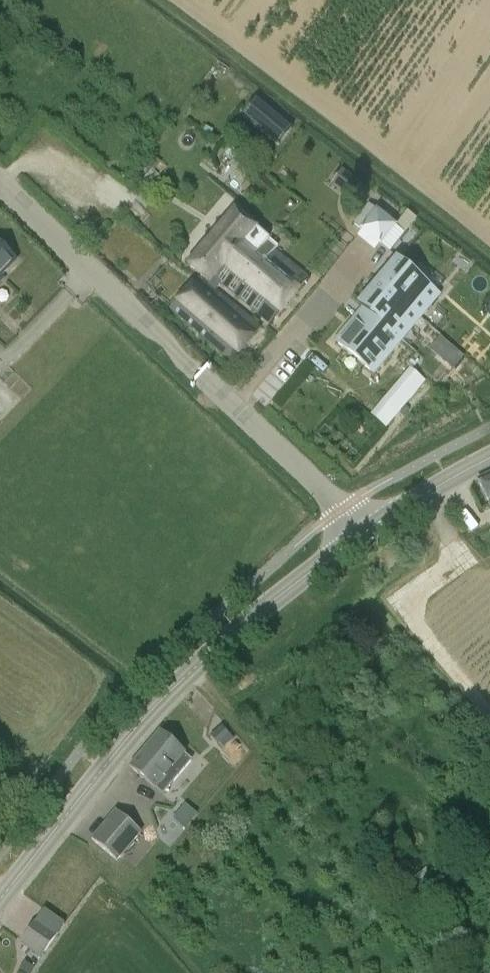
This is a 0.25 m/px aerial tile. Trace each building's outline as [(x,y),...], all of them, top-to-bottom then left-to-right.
[(152,171),(140,183),(146,189),(158,177),(152,171)] [(391,252),(410,231),(377,200),(358,221),(391,252)] [(262,328),(210,285),(214,279),(269,325),(308,278),(274,250),(276,247),(234,211),(188,266),(200,276),(170,310),(231,363),(262,328)] [(101,235),(90,224),(82,233),(93,243),(101,235)] [(3,279),(0,277),(16,261),(0,245),(0,282),(3,279)] [(401,262),(335,341),(374,373),(440,295),(401,262)] [(462,358),(451,348),(441,359),(453,369),(462,358)] [(411,370),(401,382),(413,393),(424,380),(411,370)] [(385,426),(395,414),(383,404),(373,416),(385,426)] [(479,483),(489,504),(489,478),(479,483)] [(222,726),(213,734),(220,742),(229,735),(222,726)] [(129,768),(155,790),(162,796),(192,761),(185,755),(186,754),(160,731),(129,768)] [(175,819),(188,828),(201,811),(188,801),(175,819)] [(116,811),(91,839),(118,861),(141,833),(116,811)] [(39,959),(55,936),(35,922),(19,945),(39,959)]
